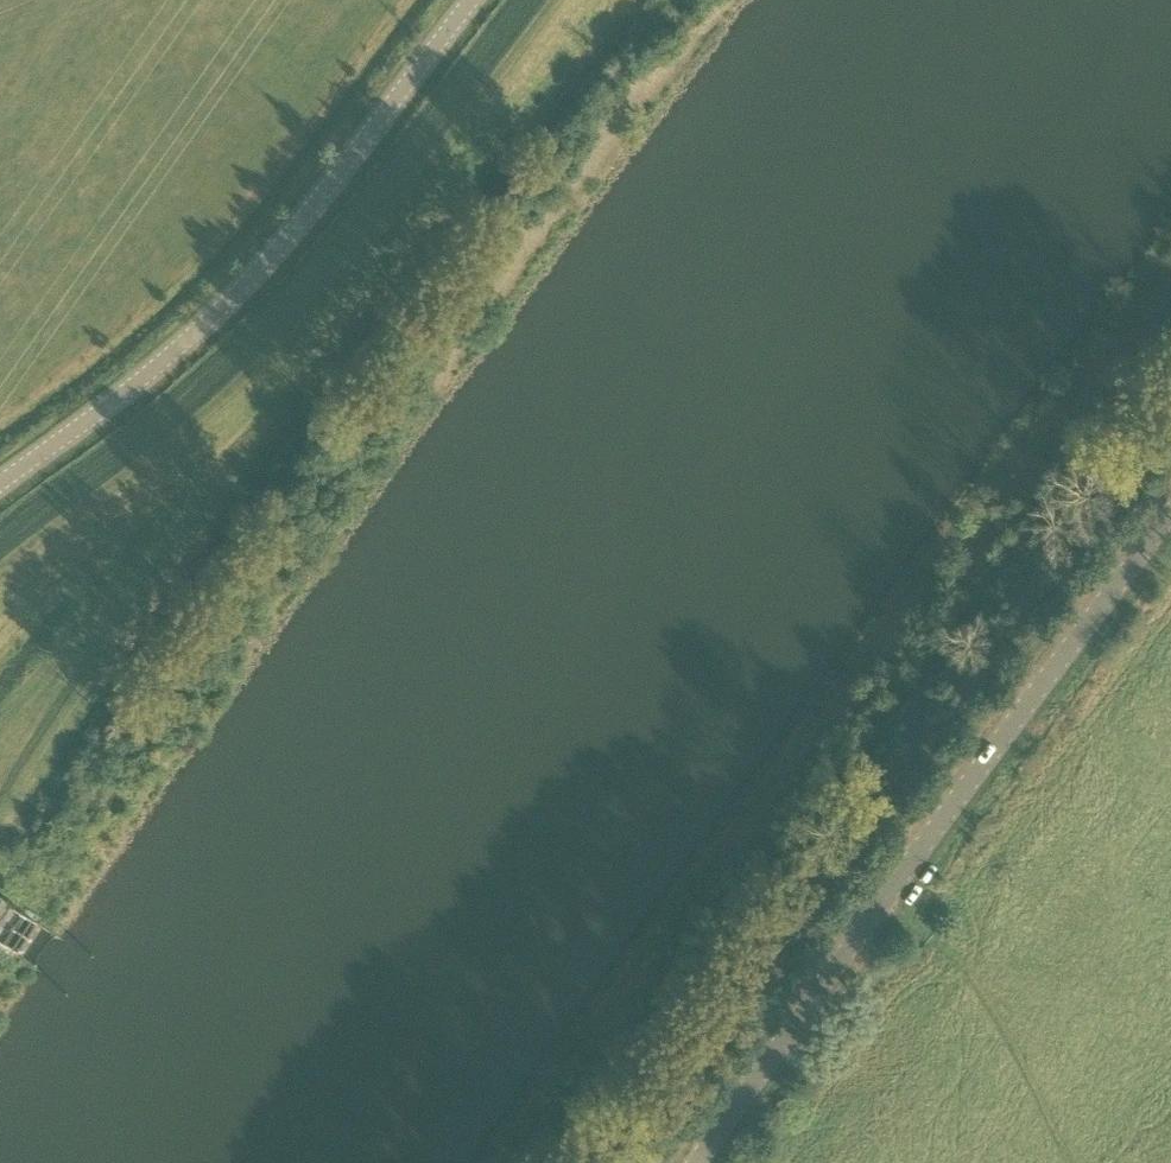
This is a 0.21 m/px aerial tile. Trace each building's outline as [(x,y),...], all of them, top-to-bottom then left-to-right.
[(3,945),(3,944),(19,954),(39,925),(24,914),(25,913),(0,896),(0,943),(3,945)]
